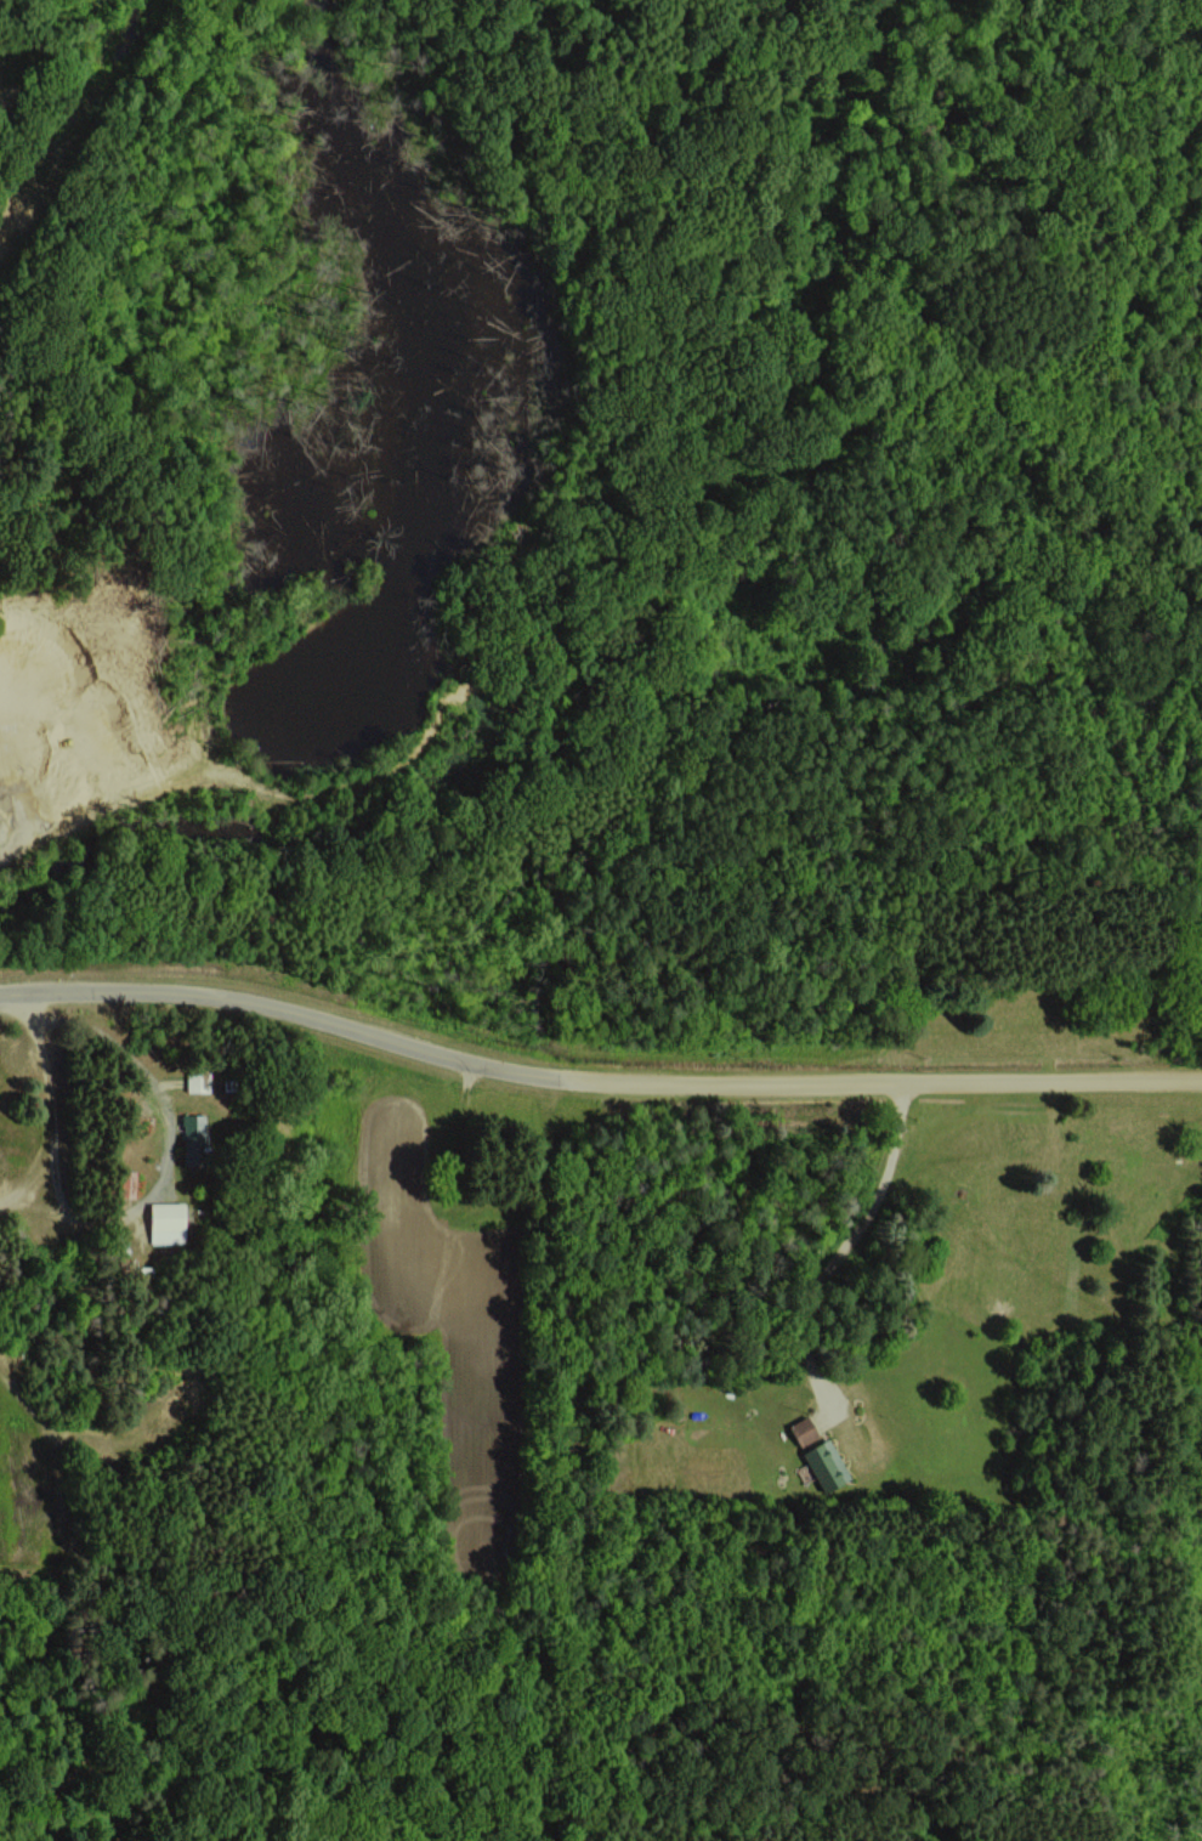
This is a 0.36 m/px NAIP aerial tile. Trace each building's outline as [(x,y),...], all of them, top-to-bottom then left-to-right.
[(187,1092),(208,1091),(208,1069),(186,1069),(187,1092)] [(206,1115),(183,1114),(183,1164),(199,1164),(199,1148),(205,1148),(206,1115)] [(150,1242),(184,1243),(185,1203),(151,1203),(150,1242)] [(788,1426),(800,1447),(819,1436),(807,1415),(788,1426)] [(823,1492),(850,1478),(829,1438),(802,1453),(823,1492)]
